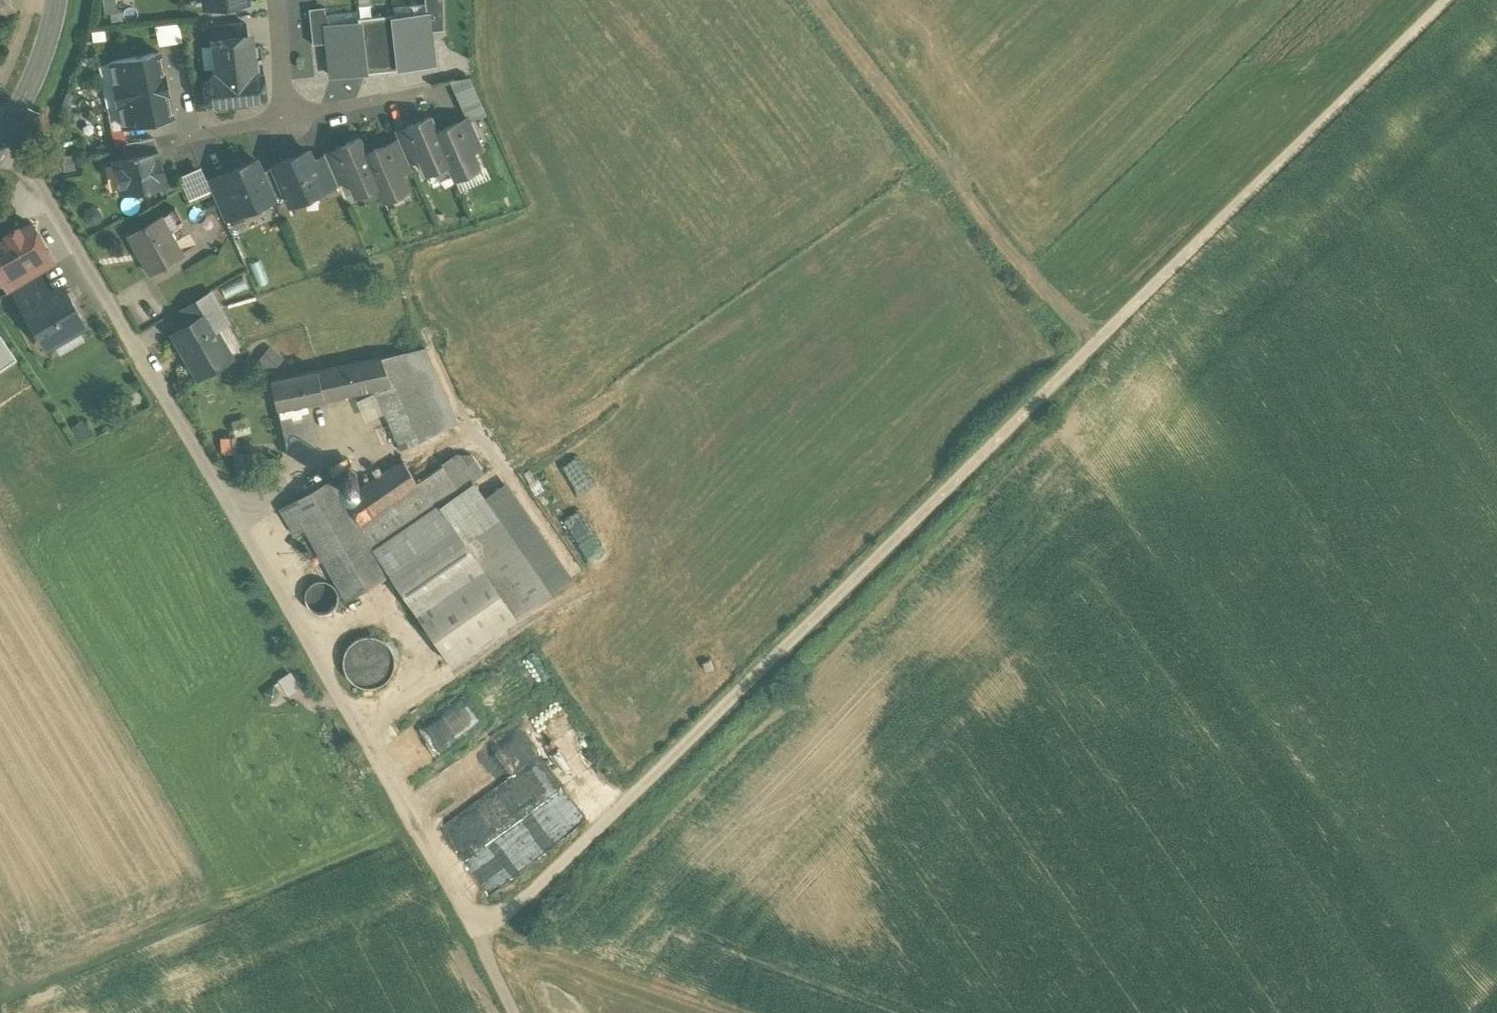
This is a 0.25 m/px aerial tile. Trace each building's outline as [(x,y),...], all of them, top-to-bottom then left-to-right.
[(430,31),(444,29),(444,0),(427,0),(428,15),(430,31)] [(314,44),(327,43),(325,26),(323,8),(309,9),(314,44)] [(428,15),(394,18),(400,69),(434,65),(430,31),(428,15)] [(394,18),(359,22),(365,73),(400,69),(394,18)] [(159,25),(161,44),(184,41),(182,22),(159,25)] [(359,22),(325,26),(327,43),(331,77),(365,73),(359,22)] [(246,24),(212,28),(214,50),(248,46),(246,24)] [(248,46),(214,50),(217,73),(206,86),(209,104),(214,104),(218,107),(225,106),(228,102),(264,98),(262,75),(254,76),(252,65),(254,64),(252,46),(248,46)] [(159,52),(110,62),(114,83),(118,105),(119,105),(123,126),(172,116),(168,95),(169,95),(164,73),(159,52)] [(474,73),(455,82),(472,118),(491,109),(474,73)] [(430,117),(406,127),(407,129),(419,156),(426,173),(448,163),(449,163),(436,132),(436,131),(430,117)] [(482,146),(470,119),(459,124),(471,151),(482,146)] [(436,131),(436,132),(449,163),(448,163),(455,178),(478,168),(471,151),(459,124),(458,122),(436,131)] [(419,156),(407,129),(396,134),(399,141),(408,161),(419,156)] [(154,139),(123,145),(126,159),(157,152),(154,139)] [(385,200),(358,139),(336,149),(336,151),(348,178),(356,195),(378,185),(384,200),(385,200)] [(387,144),(366,154),(359,139),(358,139),(385,200),(407,190),(400,173),(388,146),(387,144)] [(408,161),(399,141),(388,146),(400,173),(411,169),(408,161)] [(312,162),(308,151),(274,166),(274,167),(286,193),(290,204),(324,189),(312,162)] [(348,178),(336,151),(326,156),(337,183),(348,178)] [(126,159),(115,161),(122,192),(165,184),(159,152),(157,152),(126,159)] [(73,155),(62,157),(65,171),(75,169),(73,155)] [(337,183),(326,156),(312,162),(324,189),(337,183)] [(256,160),(222,175),(239,213),(273,199),(261,173),(256,160)] [(190,201),(212,192),(207,182),(201,166),(179,176),(190,201)] [(274,167),(261,173),(273,199),(286,193),(274,167)] [(222,175),(207,182),(212,192),(224,220),(239,213),(222,175)] [(182,258),(160,218),(129,235),(152,275),(182,258)] [(14,229),(9,232),(7,237),(0,241),(0,260),(8,274),(9,275),(32,261),(32,262),(48,253),(31,224),(20,230),(14,229)] [(32,261),(9,275),(8,274),(1,278),(9,291),(13,289),(39,273),(32,262),(32,261)] [(258,268),(248,273),(253,283),(263,278),(258,268)] [(39,273),(13,289),(24,309),(50,293),(39,273)] [(60,287),(51,293),(50,293),(24,309),(38,332),(43,328),(52,343),(85,324),(71,300),(69,302),(60,287)] [(209,293),(183,308),(192,322),(205,314),(206,315),(218,308),(209,293)] [(192,322),(173,333),(199,377),(231,358),(206,315),(205,314),(192,322)] [(16,359),(0,335),(0,370),(16,359)] [(265,359),(279,366),(285,354),(271,347),(265,359)] [(404,354),(438,433),(458,424),(426,349),(404,354)] [(404,354),(351,365),(356,392),(374,388),(402,449),(438,433),(404,354)] [(280,408),(305,403),(356,392),(351,365),(274,381),(280,408)] [(305,403),(280,408),(289,452),(314,447),(305,403)] [(358,525),(374,549),(438,505),(473,482),(485,474),(470,451),(417,484),(358,525)] [(346,504),(358,525),(417,484),(404,463),(346,504)] [(346,504),(332,480),(281,510),(296,535),(305,530),(347,601),(388,577),(374,549),(358,525),(346,504)] [(483,497),(550,596),(574,580),(507,481),(483,497)] [(473,482),(438,505),(515,620),(550,596),(483,497),(473,482)] [(388,577),(451,663),(515,620),(438,505),(374,549),(388,577)] [(334,580),(311,585),(317,610),(340,604),(334,580)] [(295,671),(282,677),(290,693),(302,687),(295,671)]
